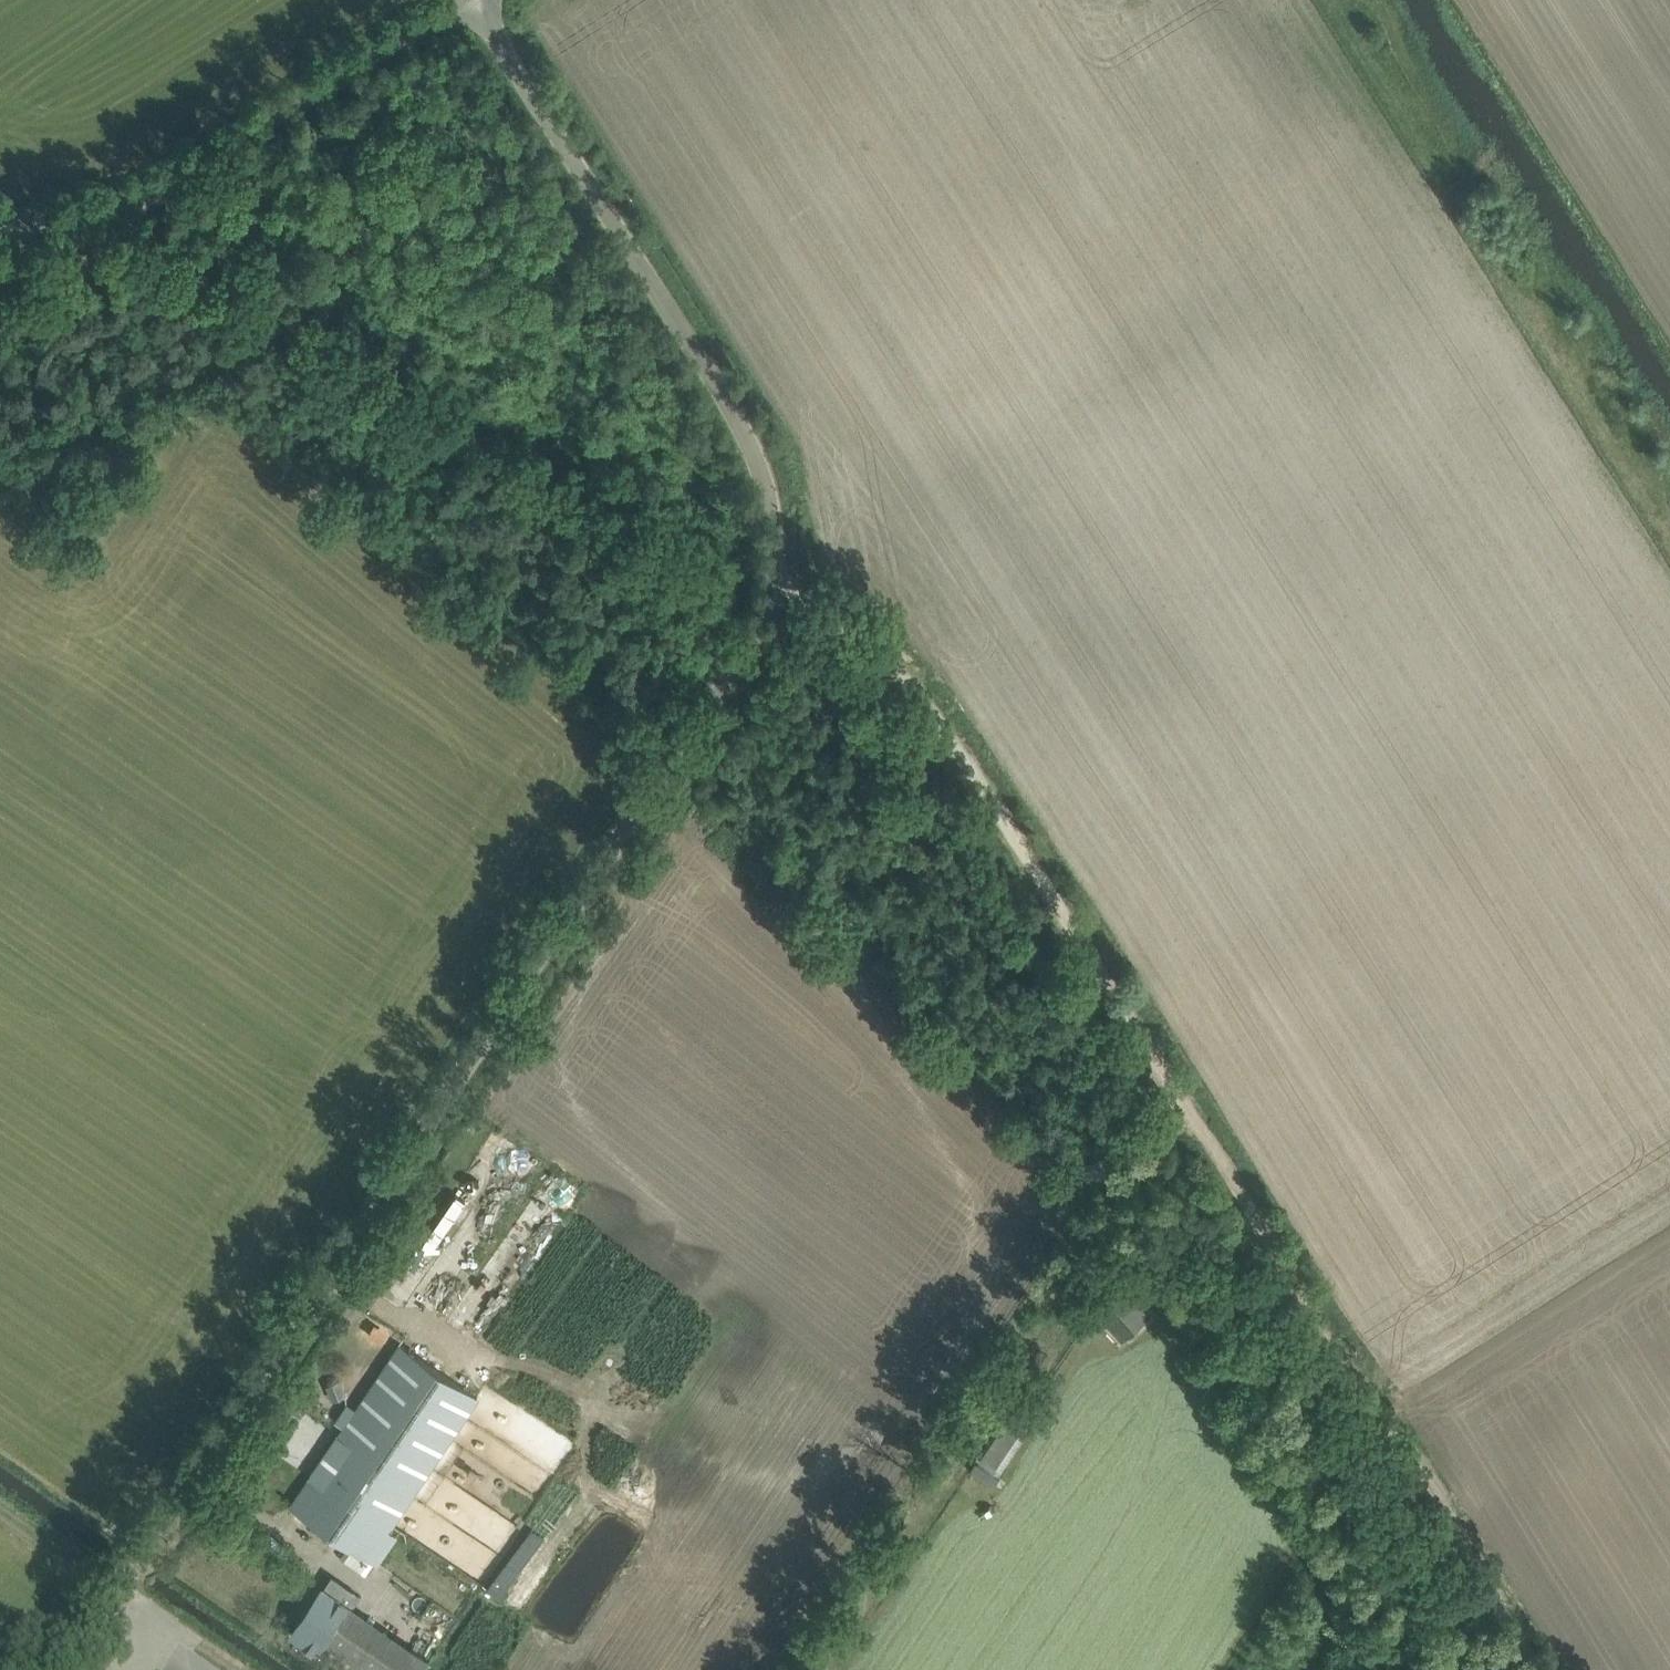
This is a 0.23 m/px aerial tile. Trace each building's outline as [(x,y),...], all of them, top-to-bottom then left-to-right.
[(1148,1316),(1140,1307),(1125,1291),(1102,1312),(1125,1337),(1148,1316)] [(478,1396),(419,1357),(401,1344),(292,1506),(353,1548),(345,1560),(362,1571),(369,1559),(377,1565),(399,1536),(389,1528),(478,1396)] [(971,1468),(994,1484),(1002,1471),(999,1469),(1041,1402),(1043,1403),(1050,1393),(1028,1379),(971,1468)] [(341,1599),(323,1587),(292,1632),(347,1669),(423,1669),(430,1660),(341,1599)]
